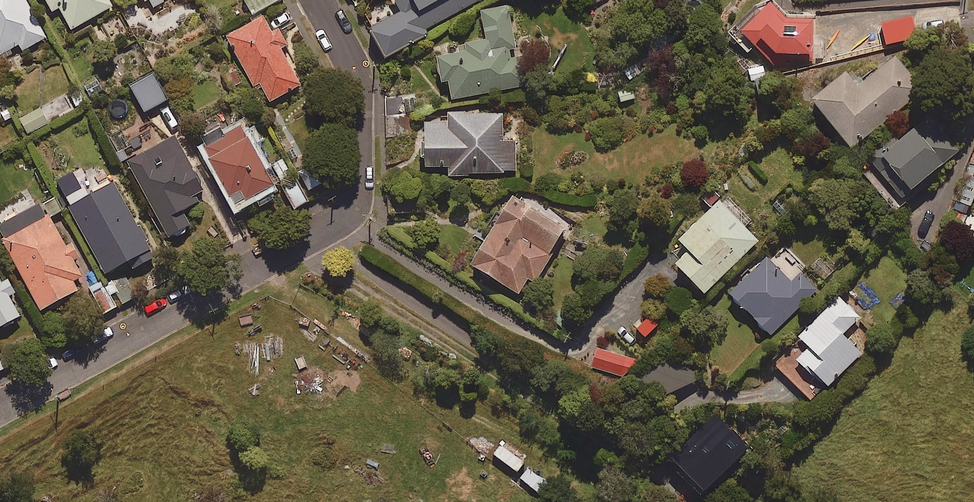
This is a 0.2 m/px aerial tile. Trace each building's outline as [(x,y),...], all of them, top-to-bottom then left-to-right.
[(14,56),(11,51),(20,46),(22,51),(47,38),(26,0),(0,0),(0,64),(14,56)] [(114,7),(110,0),(46,0),(53,13),(59,9),(71,30),(114,7)] [(281,0),(244,0),(253,16),(281,0)] [(403,13),(370,31),(386,59),(427,36),(425,31),(480,0),(395,0),(403,13)] [(601,12),(616,1),(616,0),(591,0),(601,12)] [(775,65),(785,55),(812,57),(815,19),(786,17),(772,3),(743,34),(775,65)] [(511,50),(517,49),(509,8),(482,13),(487,41),(461,46),(463,54),(438,59),(443,83),(450,82),(453,100),(524,87),(518,58),(513,59),(511,50)] [(229,38),(266,105),(301,85),(281,50),(289,45),(280,29),(273,33),(265,18),(229,38)] [(917,39),(913,18),(879,25),(884,46),(917,39)] [(924,93),(896,57),(862,84),(852,71),(814,101),(853,149),(924,93)] [(169,100),(155,74),(131,87),(145,113),(169,100)] [(51,131),(41,109),(21,119),(31,140),(51,131)] [(449,168),(450,176),(517,173),(515,141),(504,141),(503,113),(448,116),(448,121),(426,122),(428,169),(449,168)] [(961,152),(930,117),(901,143),(895,137),(869,159),(877,168),(866,177),(895,210),(961,152)] [(237,207),(275,186),(242,126),(222,137),(219,131),(201,142),(237,207)] [(191,227),(183,211),(200,203),(196,195),(204,190),(177,137),(129,162),(169,238),(191,227)] [(312,164),(298,171),(308,191),(322,184),(312,164)] [(136,269),(155,259),(111,178),(90,189),(94,195),(84,200),(67,170),(53,177),(107,275),(132,261),(136,269)] [(966,177),(957,201),(972,206),(973,200),(973,180),(966,177)] [(715,187),(700,201),(709,210),(723,196),(715,187)] [(51,219),(63,213),(55,198),(0,227),(0,233),(41,312),(79,292),(74,281),(81,277),(74,263),(81,259),(73,244),(66,247),(51,219)] [(533,283),(570,223),(553,213),(548,221),(513,200),(502,218),(497,215),(488,228),(494,232),(473,267),(520,295),(529,281),(533,283)] [(706,295),(759,241),(745,227),(747,225),(721,200),(680,241),(690,251),(677,265),(706,295)] [(807,268),(786,247),(777,257),(773,252),(731,295),(772,336),(818,290),(802,274),(807,268)] [(0,282),(0,281),(0,329),(20,318),(10,299),(17,295),(8,278),(0,282)] [(796,361),(824,390),(827,387),(831,390),(867,355),(847,334),(862,319),(841,297),(798,338),(809,349),(796,361)] [(809,349),(798,338),(772,364),(810,403),(824,390),(796,361),(809,349)] [(628,358),(599,349),(593,368),(622,377),(628,358)] [(695,381),(679,352),(639,373),(655,403),(695,381)] [(500,444),(492,455),(531,487),(539,477),(500,444)]
